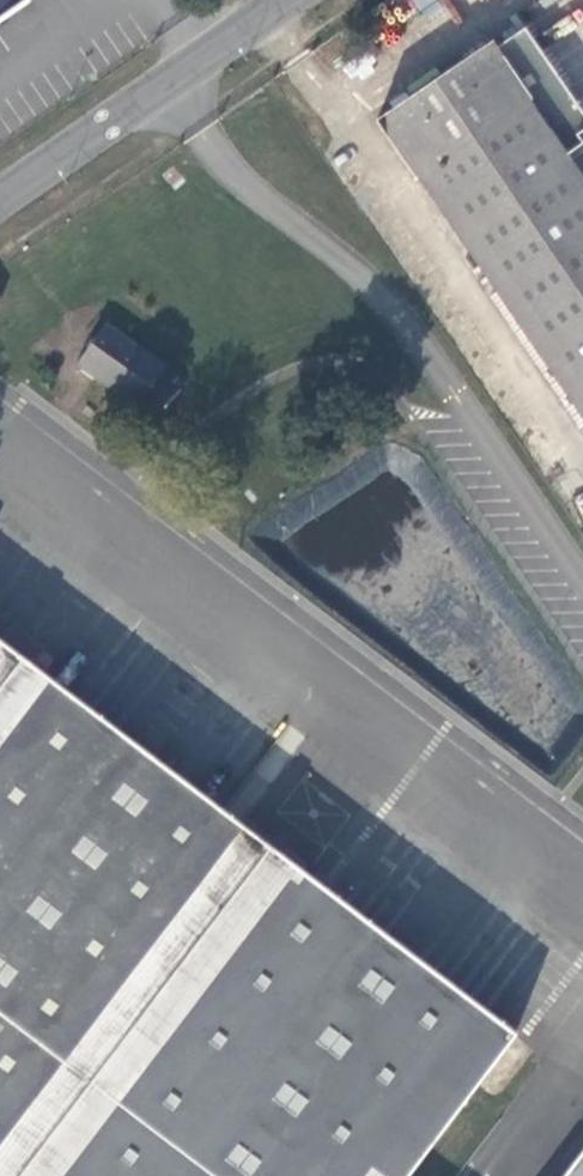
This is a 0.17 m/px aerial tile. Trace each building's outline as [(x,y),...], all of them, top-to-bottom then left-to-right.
[(23,0),(0,0),(0,16),(23,0)] [(528,35),(500,53),(493,42),(378,120),(582,418),(582,174),(564,146),(582,134),(582,117),(528,35)] [(76,365),(137,407),(164,368),(105,324),(76,365)] [(478,1084),(513,1035),(223,812),(0,644),(0,1175),(407,1175),(478,1084)] [(528,1045),(513,1035),(478,1084),(491,1094),(528,1045)] [(569,1175),(582,1175),(582,1158),(569,1175)]
